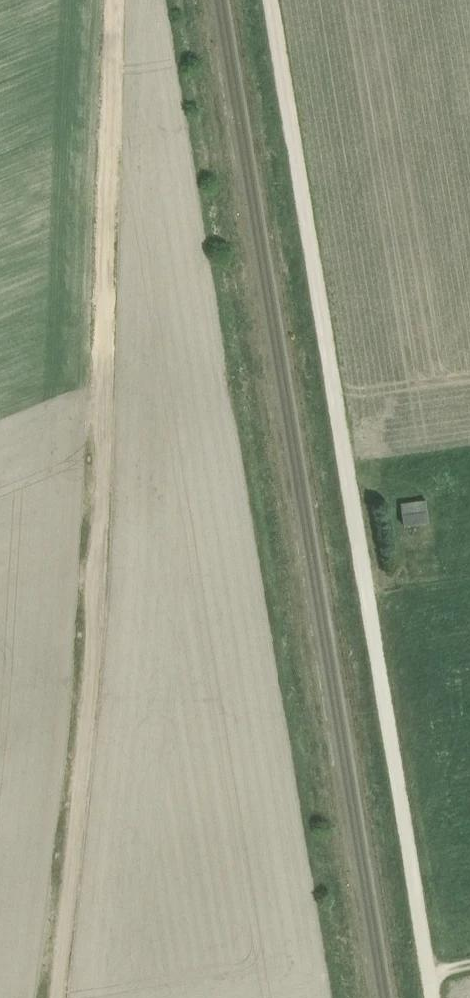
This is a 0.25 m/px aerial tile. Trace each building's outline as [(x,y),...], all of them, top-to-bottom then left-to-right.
[(426,499),(402,503),(404,524),(430,521),(426,499)]
